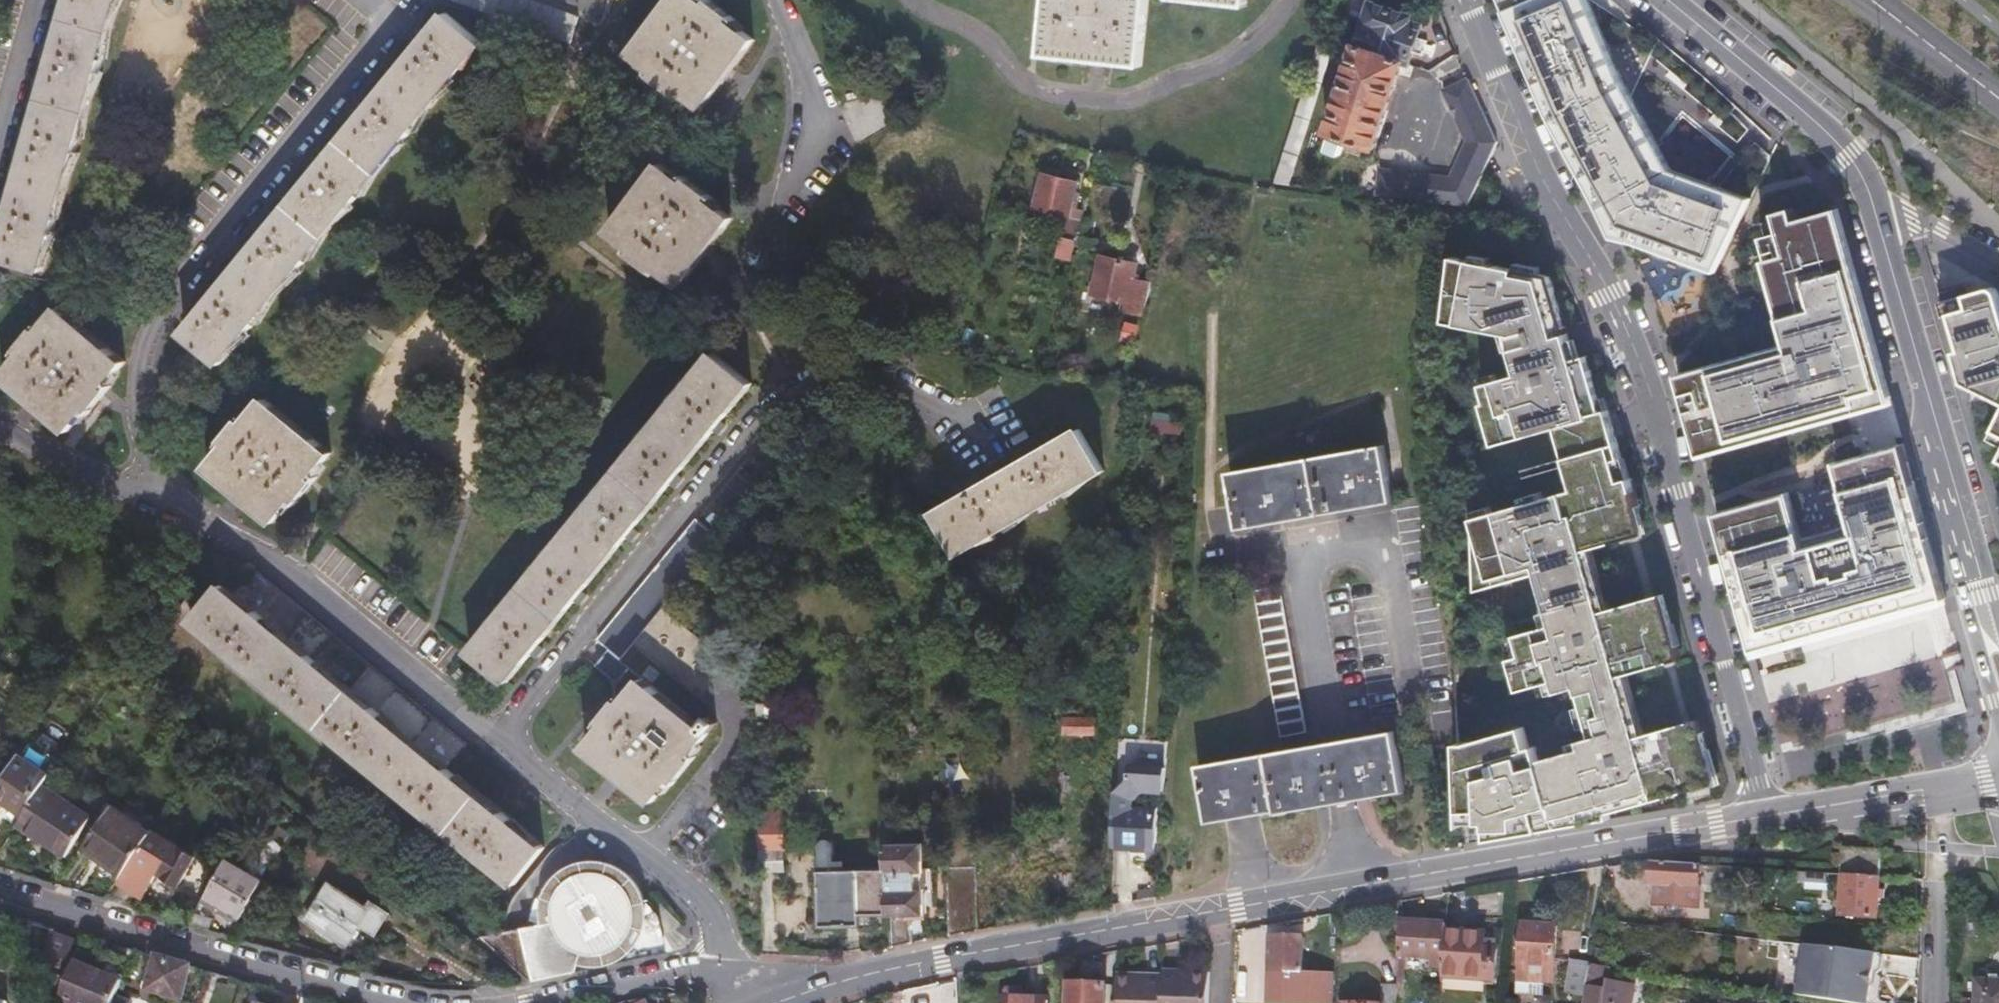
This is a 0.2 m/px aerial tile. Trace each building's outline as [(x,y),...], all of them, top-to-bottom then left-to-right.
[(0,254),(0,261),(46,273),(123,0),(72,0),(0,254)] [(574,48),(581,20),(523,0),(438,0),(574,48)] [(631,55),(702,109),(754,43),(698,0),(673,0),(631,55)] [(1042,57),(1142,69),(1152,0),(1049,0),(1042,57)] [(1172,2),(1246,9),(1248,0),(1173,0),(1172,2)] [(1715,271),(1750,199),(1669,162),(1621,76),(1589,0),(1503,0),(1550,116),(1613,238),(1629,241),(1715,271)] [(1370,3),(1354,48),(1404,66),(1408,67),(1421,28),(1410,23),(1411,18),(1370,3)] [(446,15),(183,334),(222,364),(485,45),(446,15)] [(1321,36),(1273,184),(1285,185),(1328,53),(1350,61),(1324,133),(1373,151),(1404,66),(1354,48),(1321,36)] [(1469,78),(1444,88),(1467,143),(1445,178),(1376,169),(1373,196),(1464,208),(1495,143),(1469,78)] [(661,166),(609,235),(680,289),(732,221),(661,166)] [(1068,216),(1068,215),(1070,207),(1076,208),(1078,199),(1072,197),(1075,182),(1041,175),(1034,209),(1068,216)] [(1787,344),(1677,375),(1682,394),(1698,389),(1703,405),(1687,410),(1699,455),(1891,402),(1837,209),(1795,221),(1791,207),(1773,212),(1779,232),(1785,254),(1767,259),(1763,260),(1787,344)] [(1079,236),(1083,218),(1068,215),(1068,216),(1065,233),(1079,236)] [(1785,254),(1779,232),(1761,237),(1767,259),(1785,254)] [(1075,257),(1076,237),(1061,236),(1060,256),(1075,257)] [(1144,307),(1150,285),(1131,279),(1136,265),(1100,254),(1090,291),(1122,300),(1121,304),(1124,305),(1123,309),(1136,312),(1138,305),(1144,307)] [(1546,272),(1455,258),(1445,323),(1508,332),(1510,374),(1473,384),(1478,402),(1473,403),(1485,445),(1567,423),(1584,486),(1477,514),(1480,572),(1545,561),(1554,613),(1516,620),(1520,641),(1508,643),(1513,675),(1550,669),(1552,681),(1573,677),(1582,729),(1569,731),(1570,739),(1537,745),(1534,730),(1527,732),(1524,710),(1456,721),(1459,818),(1484,817),(1485,837),(1611,815),(1609,807),(1714,781),(1696,718),(1639,735),(1621,674),(1679,658),(1660,593),(1609,608),(1603,609),(1586,549),(1592,548),(1643,533),(1618,444),(1610,446),(1584,357),(1571,360),(1546,272)] [(1940,291),(1956,348),(1966,346),(1977,383),(1998,396),(1998,291),(1997,285),(1973,292),(1969,283),(1940,291)] [(60,309),(2,377),(69,433),(125,364),(60,309)] [(1120,341),(1134,344),(1139,327),(1125,323),(1120,341)] [(717,356),(468,652),(506,686),(756,387),(717,356)] [(1698,389),(1682,394),(1687,410),(1703,405),(1698,389)] [(266,397),(206,469),(275,523),(333,451),(266,397)] [(1989,427),(1998,432),(1998,407),(1989,427)] [(1083,432),(939,514),(962,555),(1107,473),(1083,432)] [(1391,442),(1237,468),(1243,502),(1246,524),(1401,497),(1391,442)] [(1790,493),(1716,513),(1754,651),(1947,597),(1922,511),(1920,512),(1911,480),(1914,479),(1903,444),(1840,463),(1857,523),(1805,538),(1790,493)] [(698,524),(597,639),(609,650),(594,667),(615,687),(631,669),(643,680),(586,747),(653,803),(718,728),(709,721),(700,730),(685,716),(729,663),(667,609),(722,544),(698,524)] [(1603,609),(1609,608),(1592,548),(1586,549),(1603,609)] [(194,595),(179,613),(511,886),(543,848),(447,768),(468,744),(256,571),(237,594),(225,584),(206,606),(194,595)] [(1285,581),(1259,586),(1284,733),(1309,728),(1285,581)] [(779,702),(759,701),(759,718),(779,719),(779,702)] [(1082,708),(1067,709),(1067,733),(1097,732),(1097,718),(1082,718),(1082,708)] [(1310,743),(1204,761),(1213,816),(1224,814),(1241,811),(1280,804),(1281,809),(1342,799),(1409,788),(1399,728),(1332,739),(1310,743)] [(26,751),(0,791),(0,792),(29,811),(48,783),(56,772),(26,751)] [(1120,764),(1114,844),(1154,846),(1157,808),(1137,807),(1138,793),(1145,788),(1167,790),(1168,767),(1120,764)] [(25,818),(22,822),(68,852),(94,814),(48,783),(29,811),(25,818)] [(25,818),(29,811),(0,792),(0,801),(25,818)] [(156,832),(117,804),(88,847),(127,873),(156,832)] [(760,805),(761,850),(787,849),(787,805),(760,805)] [(954,934),(983,929),(980,822),(951,823),(954,934)] [(127,873),(122,880),(146,896),(162,873),(182,887),(199,860),(157,831),(156,832),(127,873)] [(863,913),(891,912),(890,867),(849,868),(849,858),(837,858),(836,840),(835,837),(833,835),(830,834),(827,835),(825,836),(823,837),(822,840),(823,868),(821,868),(821,886),(817,886),(818,900),(822,899),(822,922),(863,921),(863,913)] [(891,912),(892,947),(914,942),(913,910),(928,909),(927,888),(935,887),(933,864),(926,864),(925,842),(889,843),(890,867),(891,912)] [(787,849),(761,850),(761,871),(788,871),(787,849)] [(1842,874),(1878,877),(1880,852),(1840,849),(1838,874),(1842,874)] [(548,927),(516,931),(527,982),(575,972),(578,965),(585,967),(591,968),(599,967),(608,966),(617,962),(627,956),(634,950),(643,937),(646,930),(648,921),(648,913),(648,906),(646,899),(644,891),(640,884),(633,875),(625,868),(620,865),(608,861),(602,860),(595,859),(588,859),(581,860),(575,862),(568,865),(562,869),(556,874),(552,878),(557,884),(551,894),(549,899),(547,904),(546,916),(548,927)] [(228,861),(203,902),(215,910),(219,903),(244,917),(264,882),(228,861)] [(1702,865),(1652,861),(1650,884),(1655,885),(1654,905),(1698,908),(1702,865)] [(1812,873),(1799,872),(1797,888),(1828,890),(1830,874),(1812,873)] [(1879,891),(1880,877),(1878,877),(1842,874),(1840,916),(1877,919),(1878,897),(1879,891)] [(328,881),(304,916),(342,944),(358,922),(369,930),(382,912),(366,901),(363,906),(328,881)] [(1446,927),(1400,922),(1398,958),(1405,959),(1432,961),(1431,969),(1443,971),(1446,930),(1446,927)] [(1556,927),(1519,926),(1513,997),(1541,998),(1542,988),(1552,988),(1556,927)] [(1443,971),(1441,994),(1467,996),(1468,982),(1494,984),(1496,952),(1485,951),(1486,933),(1446,930),(1443,971)] [(1302,935),(1272,935),(1271,1001),(1333,1002),(1334,973),(1302,972),(1302,935)] [(85,938),(58,1002),(116,1002),(120,995),(121,993),(110,987),(113,981),(96,972),(109,944),(85,938)] [(72,950),(57,943),(44,970),(59,976),(72,950)] [(1804,945),(1797,998),(1833,1002),(1866,1002),(1870,974),(1874,974),(1878,971),(1880,959),(1877,955),(1804,945)] [(1119,951),(1101,954),(1101,986),(1116,986),(1117,975),(1119,951)] [(192,967),(159,958),(148,989),(183,999),(192,967)] [(1563,993),(1585,997),(1589,968),(1568,964),(1563,993)] [(1584,1002),(1630,1002),(1632,989),(1604,985),(1602,992),(1599,991),(1602,969),(1589,967),(1589,968),(1585,997),(1584,1002)] [(1198,972),(1162,971),(1162,976),(1161,1002),(1196,1002),(1198,972)] [(1196,1002),(1208,1002),(1209,972),(1198,972),(1196,1002)] [(1162,976),(1117,975),(1116,986),(1114,1002),(1161,1002),(1162,976)] [(1975,1002),(1998,1002),(1998,977),(1976,977),(1975,1002)] [(124,986),(113,981),(110,987),(121,993),(124,986)] [(1101,986),(1073,985),(1072,1002),(1114,1002),(1116,986),(1101,986)] [(1398,990),(1383,989),(1383,1002),(1397,1002),(1398,990)] [(1047,1000),(1031,1000),(1029,993),(1011,993),(1005,999),(1005,1002),(1047,1002),(1047,1000)] [(116,1002),(130,1002),(131,1000),(120,995),(116,1002)]
